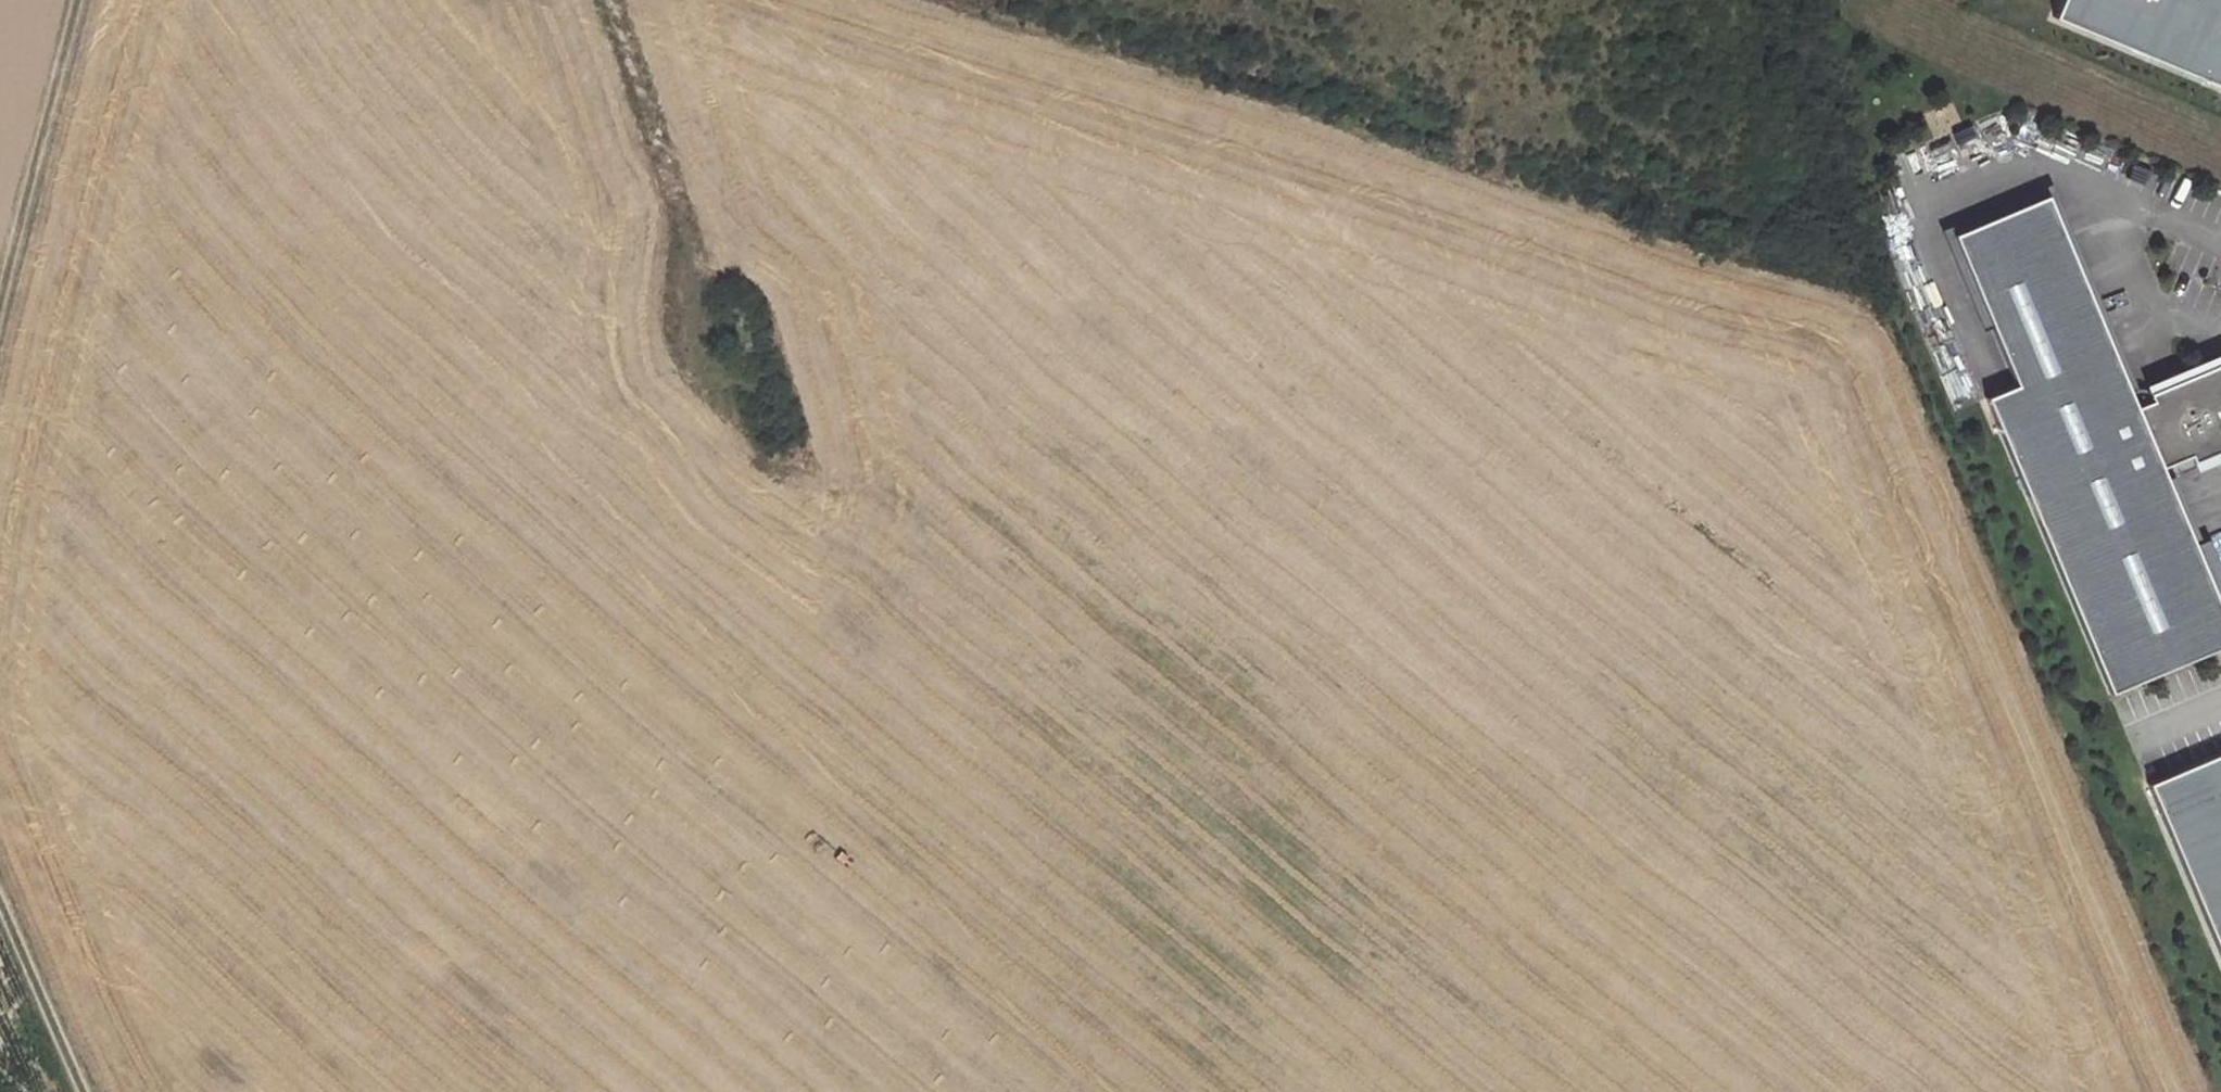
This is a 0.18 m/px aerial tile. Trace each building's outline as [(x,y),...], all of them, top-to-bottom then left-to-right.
[(2051,19),(2220,90),(2220,0),(2059,0),(2051,19)] [(1956,233),(2018,386),(1988,398),(2113,691),(2220,646),(2220,599),(2165,465),(2193,453),(2196,460),(2220,450),(2220,362),(2151,392),(2154,399),(2139,405),(2050,193),(1956,233)] [(2152,781),(2220,943),(2220,752),(2152,781)]
